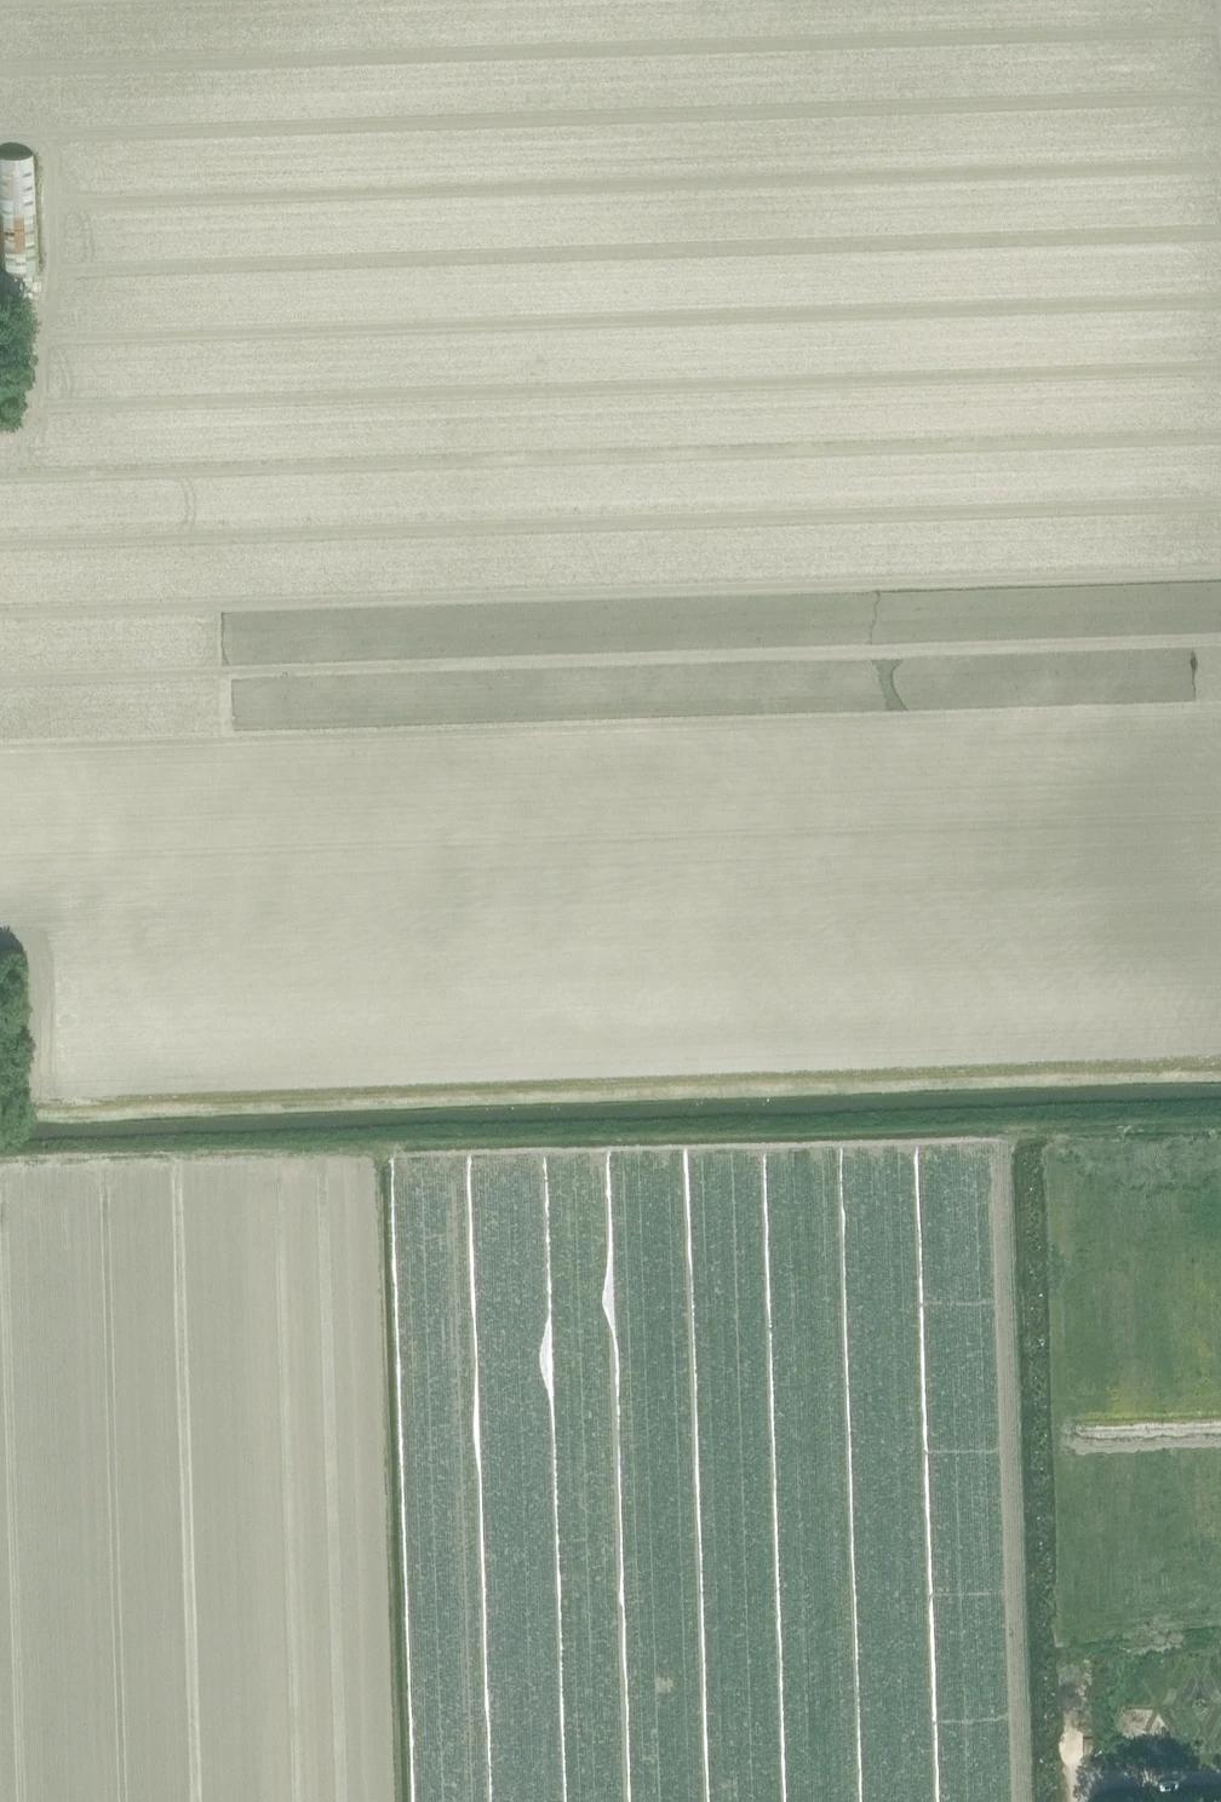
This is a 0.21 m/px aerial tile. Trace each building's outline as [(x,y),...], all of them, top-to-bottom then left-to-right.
[(38,268),(40,268),(34,152),(0,154),(0,234),(2,269),(38,268)]
